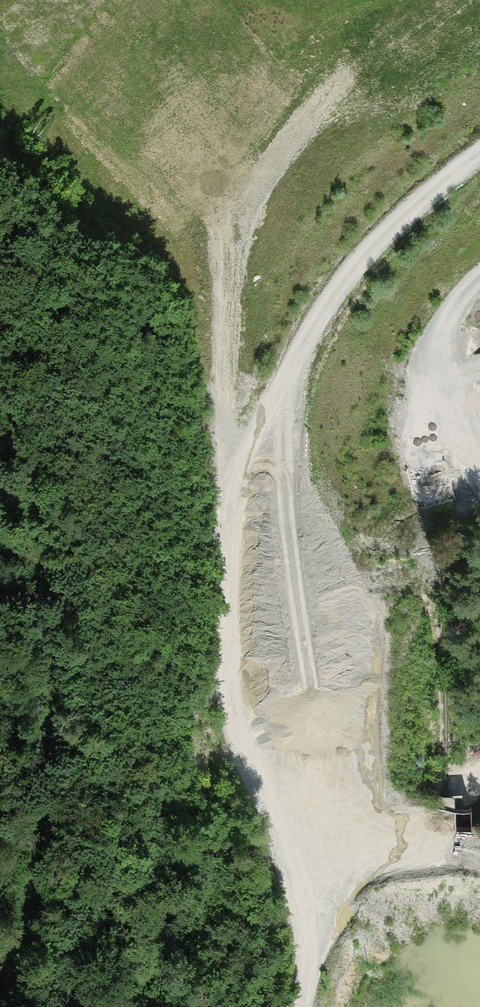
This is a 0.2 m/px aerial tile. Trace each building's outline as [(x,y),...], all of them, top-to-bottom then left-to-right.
[(434,830),(472,829),(471,806),(433,807),(434,830)]
